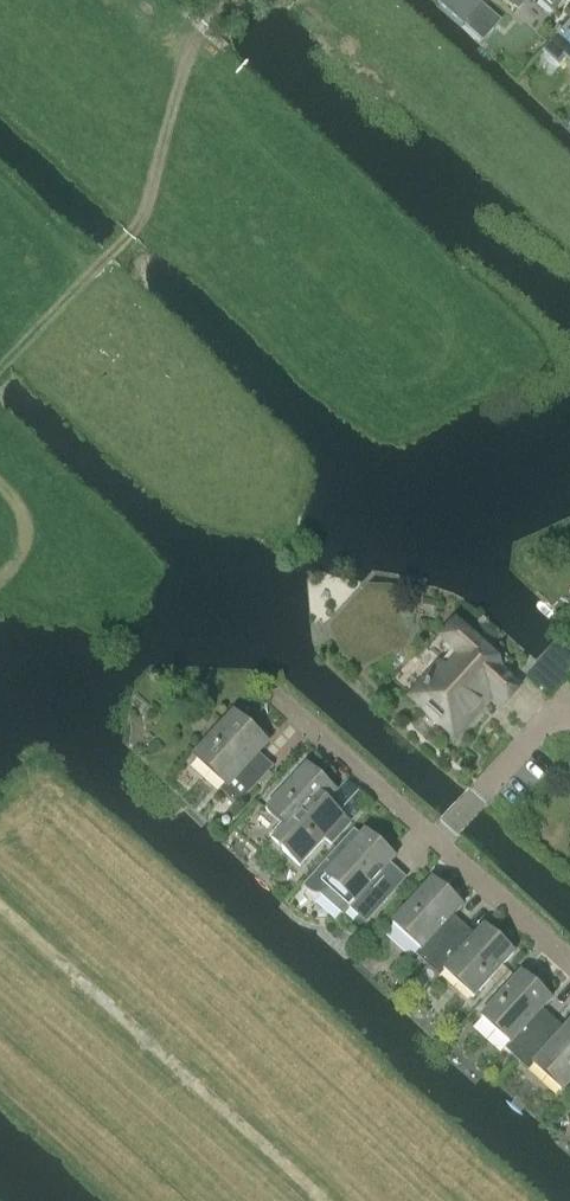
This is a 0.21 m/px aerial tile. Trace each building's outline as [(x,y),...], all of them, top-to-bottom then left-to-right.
[(451,10),(464,22),(482,3),(478,0),(440,0),(451,10)] [(513,10),(522,0),(502,0),(513,10)] [(554,12),(565,0),(541,0),(554,12)] [(543,53),(546,55),(559,67),(566,59),(569,62),(569,22),(543,53)] [(447,718),(445,720),(442,724),(456,737),(493,696),(504,706),(521,688),(501,670),(498,673),(492,668),(499,661),(459,624),(444,640),(459,653),(450,663),(445,659),(413,694),(432,711),(435,707),(447,718)] [(544,660),(566,680),(569,676),(569,658),(557,646),(544,660)] [(268,741),(238,713),(195,760),(224,787),(219,792),(237,808),(273,769),(256,754),(268,741)] [(308,768),(268,812),(279,823),(268,835),(273,840),(271,842),(300,868),(306,861),(324,841),(332,849),(352,828),(328,806),(337,796),(308,768)] [(354,833),(303,887),(312,894),(319,895),(324,893),(328,891),(334,888),(352,905),(348,909),(366,924),(401,886),(385,872),(394,860),(365,834),(361,839),(354,833)] [(415,959),(427,969),(465,928),(454,919),(464,908),(433,880),(390,928),(419,954),(415,959)] [(465,928),(427,969),(438,979),(443,973),(474,1000),(515,954),(486,928),(477,939),(465,928)] [(506,1051),(517,1061),(554,1022),(543,1011),(552,1001),(523,975),(482,1020),(511,1045),(506,1051)] [(517,1061),(529,1072),(534,1067),(563,1093),(569,1085),(569,1028),(566,1032),(554,1022),(517,1061)]
